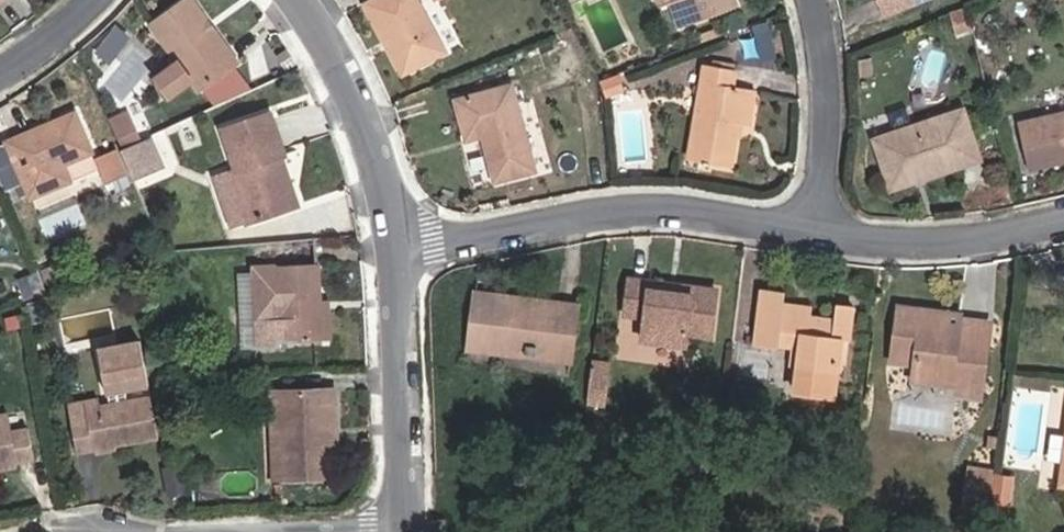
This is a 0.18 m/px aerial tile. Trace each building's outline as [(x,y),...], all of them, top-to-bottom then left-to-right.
[(151,21),(180,59),(156,77),(171,96),(194,78),(201,87),(239,58),(195,0),(180,0),(151,21)] [(380,18),(409,69),(444,49),(417,0),(369,0),(366,2),(376,20),(380,18)] [(677,20),(726,2),(725,0),(670,0),(677,20)] [(887,13),(920,0),(882,0),(887,13)] [(954,34),(970,30),(965,8),(949,12),(954,34)] [(252,87),(234,62),(205,84),(220,102),(252,87)] [(745,130),(750,130),(759,96),(751,94),(755,77),(718,66),(691,159),(732,171),(745,130)] [(618,74),(600,80),(606,93),(624,86),(618,74)] [(467,140),(482,136),(495,181),(535,171),(512,84),(455,99),(467,140)] [(759,133),(768,99),(759,96),(750,130),(759,133)] [(29,191),(97,163),(104,179),(125,170),(114,144),(93,153),(73,108),(6,137),(29,191)] [(130,110),(113,116),(118,128),(134,121),(130,110)] [(287,152),(272,111),(225,126),(239,167),(247,193),(240,195),(248,219),(298,202),(280,154),(287,152)] [(868,141),(885,189),(975,160),(957,111),(868,141)] [(1017,122),(1028,167),(1063,159),(1063,111),(1017,122)] [(124,141),(140,134),(134,121),(118,128),(124,141)] [(144,141),(127,148),(133,163),(151,155),(144,141)] [(222,173),(239,221),(248,219),(240,195),(247,193),(239,167),(222,173)] [(315,262),(314,236),(258,241),(259,265),(258,265),(262,346),(281,345),(281,340),(321,338),(319,298),(317,262),(315,262)] [(28,300),(48,293),(38,271),(18,278),(26,301),(28,300)] [(679,293),(648,289),(649,281),(629,278),(625,313),(644,315),(641,338),(685,344),(687,332),(710,335),(716,289),(680,284),(679,293)] [(649,281),(648,289),(679,293),(680,284),(649,281)] [(807,315),(781,312),(782,303),(783,291),(760,288),(753,343),(776,346),(778,335),(793,336),(799,345),(796,365),(794,390),(834,395),(840,337),(848,338),(852,304),(835,302),(833,318),(807,315)] [(321,338),(330,337),(328,298),(319,298),(321,338)] [(576,309),(474,299),(470,345),(572,356),(576,309)] [(807,315),(807,306),(782,303),(781,312),(807,315)] [(956,329),(940,327),(942,312),(898,306),(891,360),(914,363),(913,374),(957,380),(956,393),(980,396),(990,323),(958,319),(956,329)] [(958,319),(958,314),(942,312),(940,327),(956,329),(958,319)] [(789,365),(796,365),(799,345),(793,336),(778,335),(776,346),(792,348),(789,365)] [(78,451),(159,436),(152,395),(127,399),(125,389),(150,384),(141,339),(99,347),(107,392),(110,392),(112,402),(99,405),(101,415),(72,420),(78,451)] [(610,364),(595,361),(590,402),(605,404),(610,364)] [(333,388),(281,389),(284,474),(337,473),(333,388)] [(272,390),(275,475),(284,474),(281,389),(272,390)] [(97,397),(69,402),(72,420),(101,415),(99,405),(97,397)] [(0,412),(0,421),(2,421),(4,431),(12,430),(10,424),(8,410),(0,412)] [(2,421),(0,421),(0,464),(35,457),(28,420),(10,424),(12,430),(4,431),(2,421)] [(171,493),(189,489),(184,462),(165,466),(171,493)] [(965,511),(987,514),(992,472),(970,470),(965,511)] [(1025,477),(1009,475),(1006,494),(1023,496),(1025,477)] [(1004,511),(1021,513),(1023,496),(1006,494),(1004,511)]
